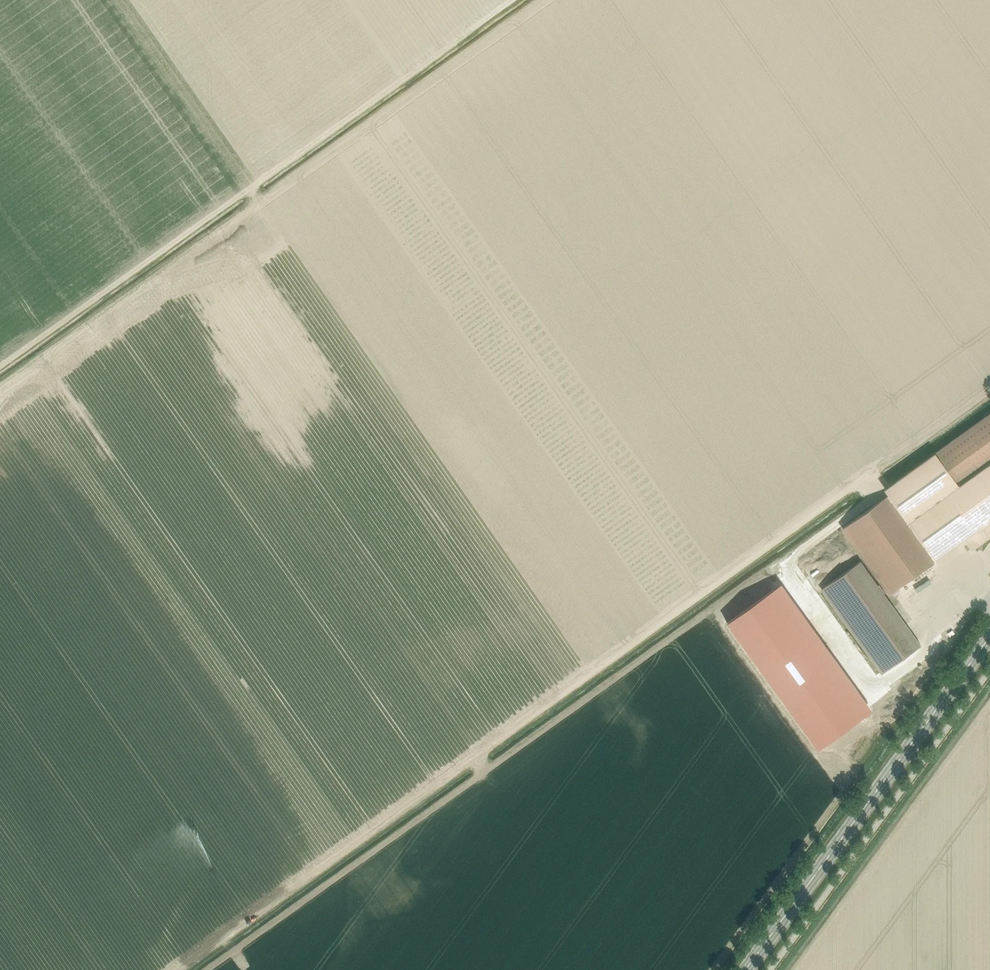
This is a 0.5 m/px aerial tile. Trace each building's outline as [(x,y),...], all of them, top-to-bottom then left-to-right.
[(935,453),(959,486),(989,464),(989,414),(935,453)] [(884,490),(888,496),(887,497),(933,561),(964,538),(973,550),(987,540),(985,537),(989,533),(989,525),(988,521),(989,520),(989,464),(959,486),(935,453),(884,490)] [(887,497),(843,528),(890,594),(934,562),(933,561),(887,497)] [(860,562),(822,589),(883,673),(920,646),(860,562)] [(788,579),(745,611),(832,733),(876,702),(788,579)]
